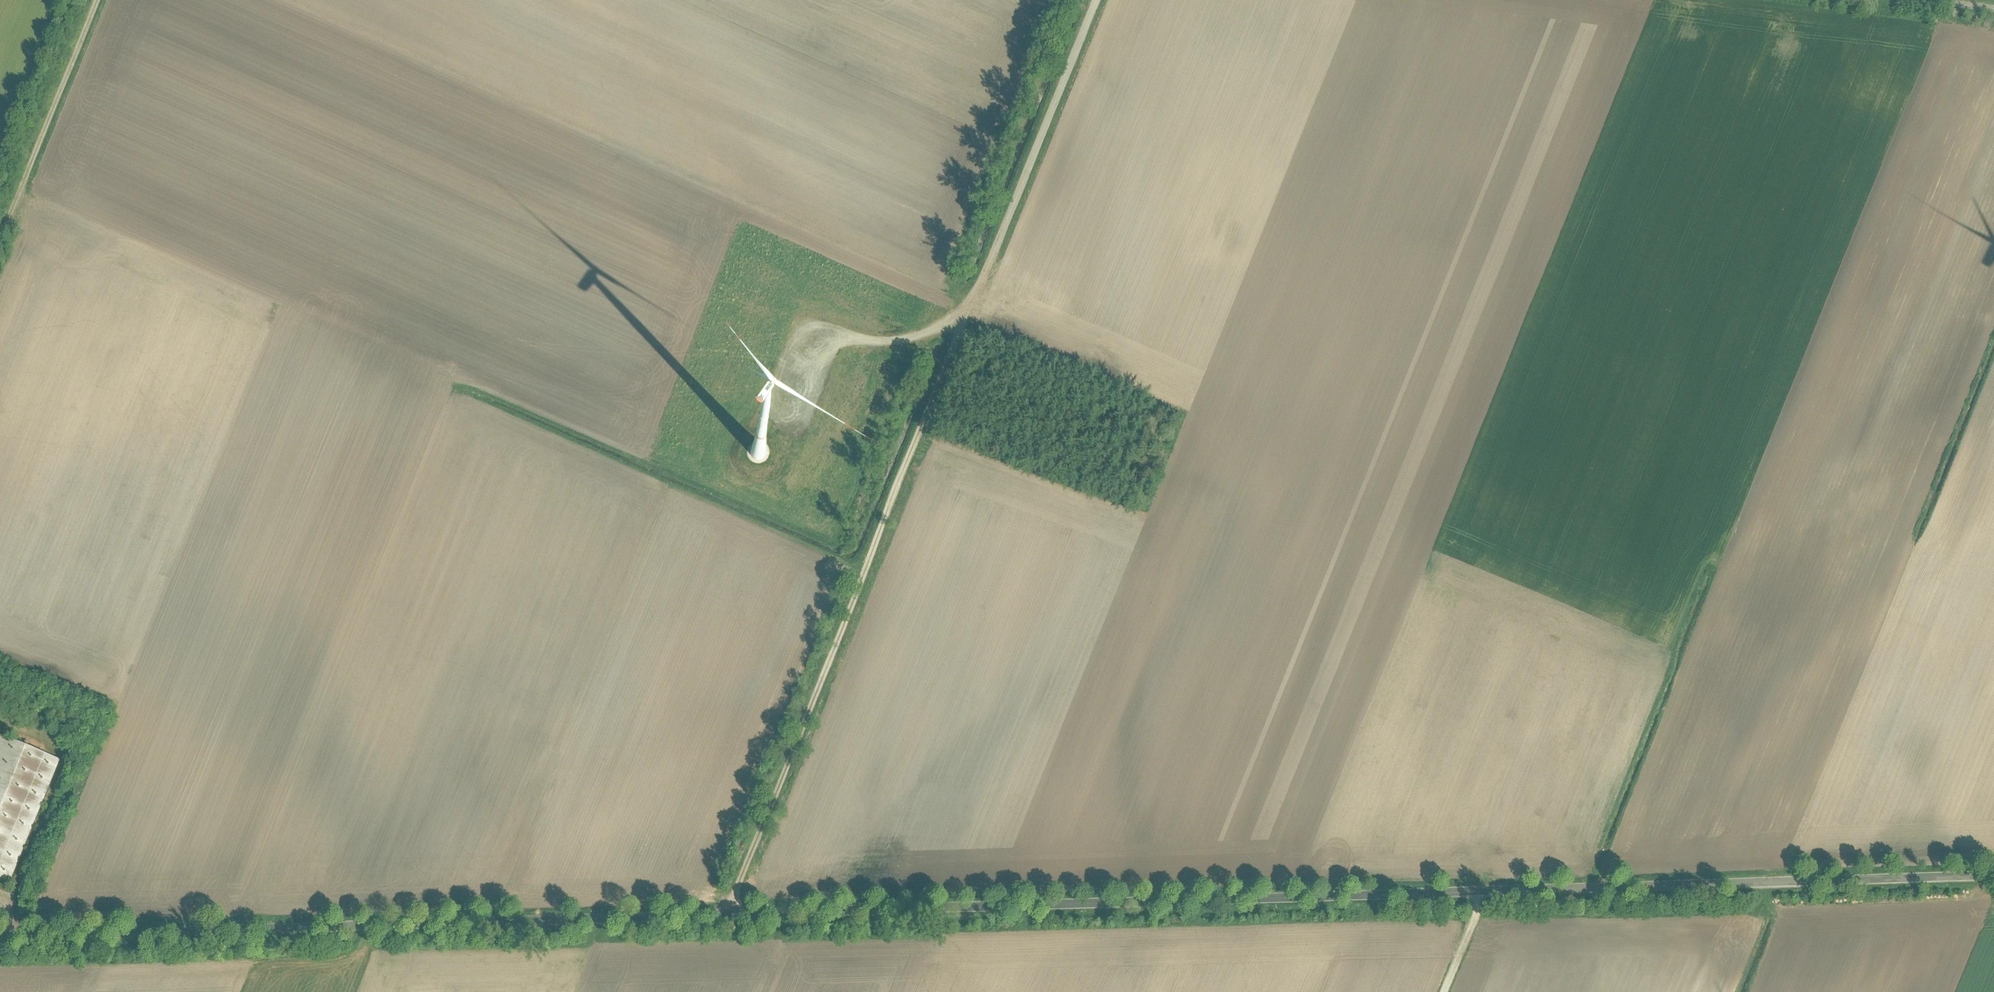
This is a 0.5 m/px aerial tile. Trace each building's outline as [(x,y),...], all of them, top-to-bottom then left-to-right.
[(0,738),(0,880),(9,883),(59,761),(0,738)]
